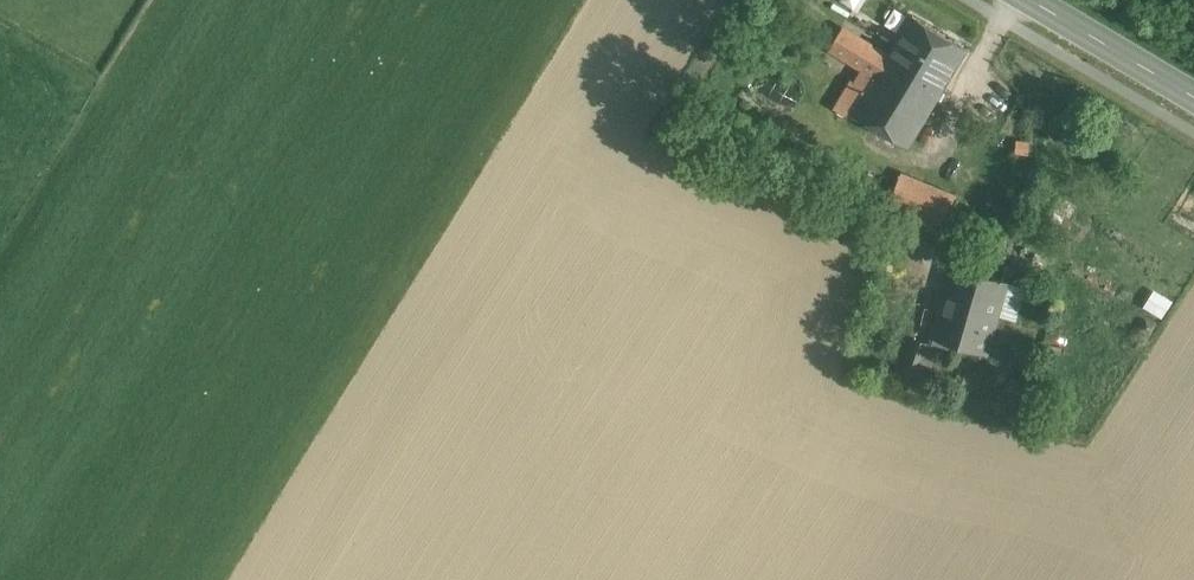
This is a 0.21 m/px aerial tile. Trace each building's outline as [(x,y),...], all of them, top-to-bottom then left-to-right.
[(968,50),(913,18),(889,57),(888,59),(943,92),(968,50)] [(874,83),(888,59),(889,57),(844,30),(832,50),(870,73),(867,79),(874,83)] [(888,59),(874,83),(854,115),(909,148),(943,92),(888,59)] [(953,205),(915,189),(918,181),(903,175),(891,206),(944,227),(953,205)] [(1007,283),(955,267),(934,340),(986,355),(1007,283)] [(1145,307),(1164,317),(1173,300),(1155,290),(1145,307)] [(929,345),(914,340),(901,378),(916,382),(929,345)]
